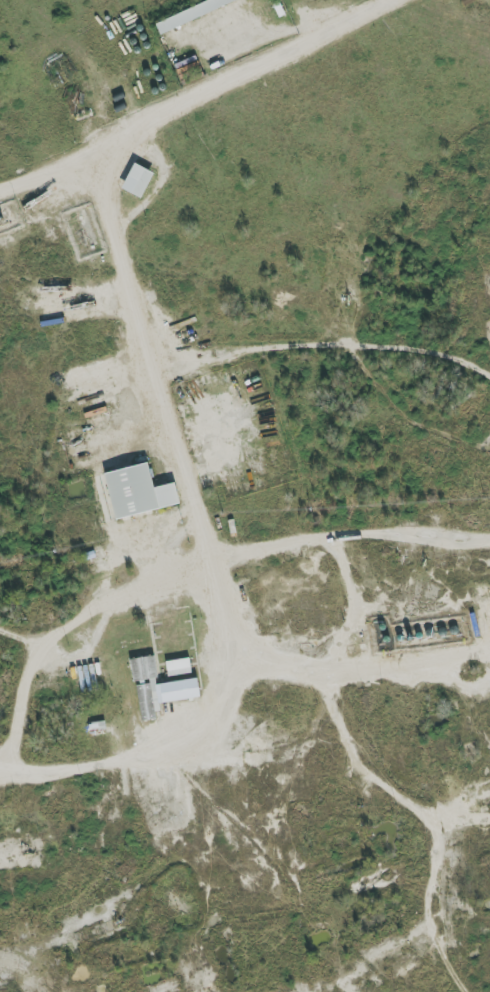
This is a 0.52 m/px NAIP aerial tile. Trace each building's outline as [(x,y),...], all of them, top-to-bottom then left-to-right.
[(160,33),(241,1),(240,0),(212,0),(156,22),(160,33)] [(122,189),(142,199),(154,173),(134,164),(122,189)] [(176,483),(155,488),(149,464),(105,474),(116,519),(181,505),(176,483)] [(130,660),(134,684),(147,682),(146,680),(158,677),(154,656),(130,660)] [(168,676),(192,673),(190,659),(166,662),(168,676)] [(160,704),(201,698),(198,679),(157,685),(156,679),(148,680),(149,684),(137,686),(142,722),(157,719),(155,712),(161,711),(160,704)]
